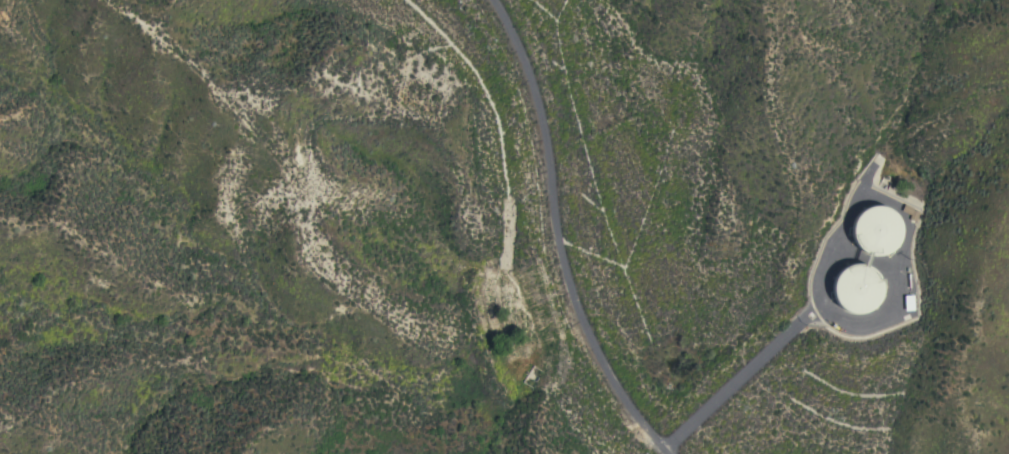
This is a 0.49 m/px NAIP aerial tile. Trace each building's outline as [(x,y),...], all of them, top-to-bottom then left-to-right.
[(905,204),(914,208),(913,209),(920,212),(916,221),(910,219),(911,215),(901,210),(905,204)] [(898,244),(895,248),(892,251),(888,253),(884,255),(880,256),(875,256),(871,255),(867,254),(863,252),(860,249),(857,246),(854,242),(853,238),(852,234),(851,229),(852,225),(853,221),(855,217),(858,214),(861,211),(865,208),(869,207),(873,206),(878,205),(882,206),(886,207),(890,209),(893,212),(896,215),(899,219),(900,223),(901,227),(902,232),(901,236),(900,240),(898,244)] [(877,304),(874,307),(870,310),(866,312),(862,313),(858,314),(853,313),(849,312),(845,310),(841,308),(838,305),(835,301),(833,297),(832,293),(832,289),(832,284),(833,280),(835,276),(837,272),(840,269),(844,266),(848,264),(852,263),(857,263),(861,263),(865,264),(869,266),(873,268),(876,271),(879,275),(881,279),(882,283),(882,288),(882,292),(881,296),(879,300),(877,304)]
